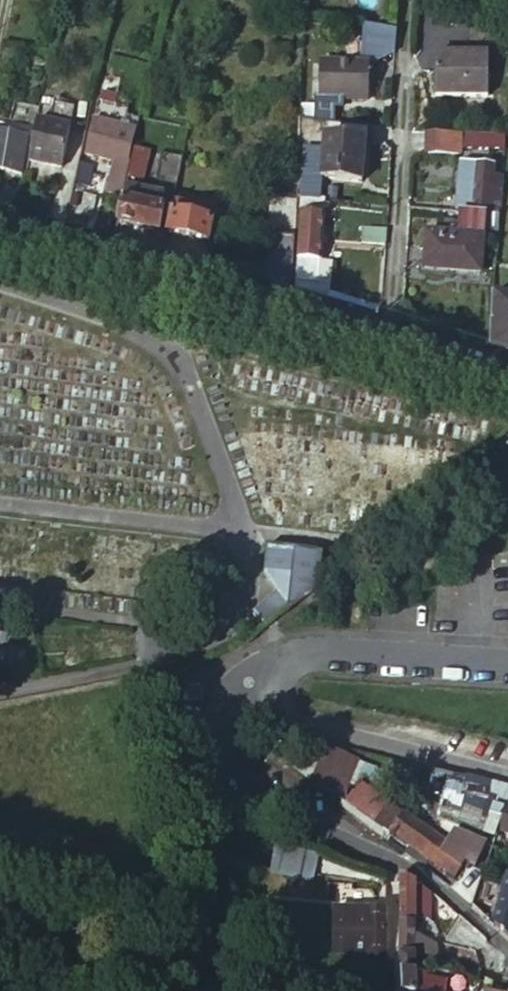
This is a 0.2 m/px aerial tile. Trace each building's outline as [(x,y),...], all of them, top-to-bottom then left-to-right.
[(361,23),(359,53),(394,55),(396,25),(361,23)] [(488,97),(488,56),(435,55),(435,97),(488,97)] [(366,99),(366,64),(319,64),(318,98),(366,99)] [(114,106),(117,89),(101,86),(97,102),(114,106)] [(69,127),(36,120),(27,163),(60,170),(69,127)] [(127,178),(128,166),(125,165),(134,130),(93,120),(85,156),(117,164),(111,192),(123,194),(125,186),(127,178)] [(367,145),(368,127),(328,123),(326,141),(306,139),(300,198),(301,198),(318,200),(321,179),(361,183),(364,145),(367,145)] [(27,138),(8,134),(9,127),(0,125),(0,170),(19,174),(27,138)] [(481,136),(424,135),(423,156),(461,157),(461,151),(481,152),(481,136)] [(502,152),(504,137),(481,136),(481,152),(502,152)] [(148,152),(133,149),(128,166),(127,178),(141,181),(148,152)] [(92,167),(78,164),(74,185),(88,188),(92,167)] [(471,211),(475,165),(458,164),(454,209),(471,211)] [(498,214),(501,178),(493,177),(493,167),(475,165),(471,211),(498,214)] [(123,194),(117,225),(157,233),(162,210),(160,210),(163,194),(125,186),(123,194)] [(294,291),(329,301),(332,262),(321,261),(325,201),(318,200),(301,198),(294,291)] [(207,245),(215,211),(176,203),(168,236),(207,245)] [(483,231),(498,233),(499,217),(484,216),(483,231)] [(361,245),(384,247),(386,231),(362,229),(361,245)] [(479,273),(481,238),(427,234),(425,269),(479,273)] [(494,296),(491,347),(507,351),(507,299),(494,296)] [(267,630),(323,584),(316,575),(310,579),(306,575),(256,615),(267,630)] [(325,746),(308,782),(336,797),(358,760),(325,746)] [(461,775),(432,771),(424,803),(438,806),(435,817),(494,838),(497,830),(507,803),(507,798),(507,787),(466,776),(461,775)] [(361,785),(338,805),(385,841),(389,834),(397,822),(383,812),(388,803),(361,785)] [(445,842),(388,803),(383,812),(397,822),(389,834),(408,847),(403,854),(422,868),(426,861),(450,876),(459,862),(472,866),(482,846),(450,833),(445,842)] [(507,803),(497,830),(507,834),(507,803)] [(315,855),(276,847),(271,871),(309,879),(315,855)] [(460,872),(451,890),(470,904),(479,879),(460,872)] [(399,874),(399,876),(398,922),(415,923),(417,895),(417,884),(417,882),(399,874)] [(494,924),(507,936),(507,881),(494,924)] [(493,890),(480,885),(478,892),(491,896),(493,890)] [(432,895),(417,895),(415,923),(431,924),(432,895)] [(335,908),(334,949),(368,954),(387,955),(387,909),(335,908)] [(415,923),(398,922),(398,944),(398,951),(399,953),(415,952),(415,948),(415,923)] [(415,948),(415,952),(416,964),(426,963),(434,960),(433,948),(415,948)] [(423,978),(416,975),(416,967),(416,964),(415,952),(399,953),(400,972),(402,983),(402,990),(423,990),(423,978)]
